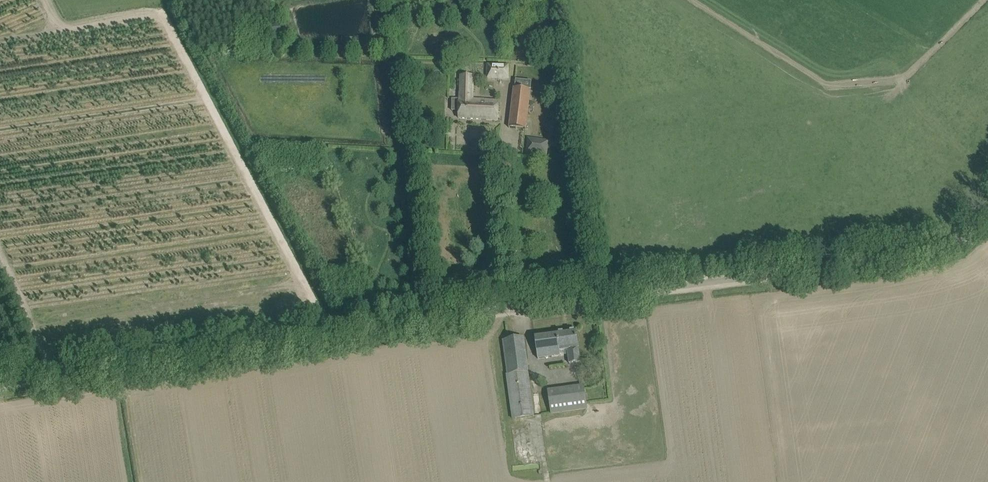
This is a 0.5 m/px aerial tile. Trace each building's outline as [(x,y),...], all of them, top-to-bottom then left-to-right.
[(508,66),(492,65),(492,78),(508,78),(508,66)] [(459,118),(468,118),(498,120),(499,101),(473,100),(473,76),(460,76),(460,100),(459,100),(459,118)] [(509,126),(509,127),(526,129),(531,90),(514,87),(509,126)] [(581,361),(576,330),(535,336),(538,358),(560,355),(559,350),(568,349),(570,362),(581,361)] [(534,417),(523,337),(503,340),(508,374),(507,375),(512,419),(534,417)] [(584,384),(547,389),(550,414),(587,409),(584,384)]
